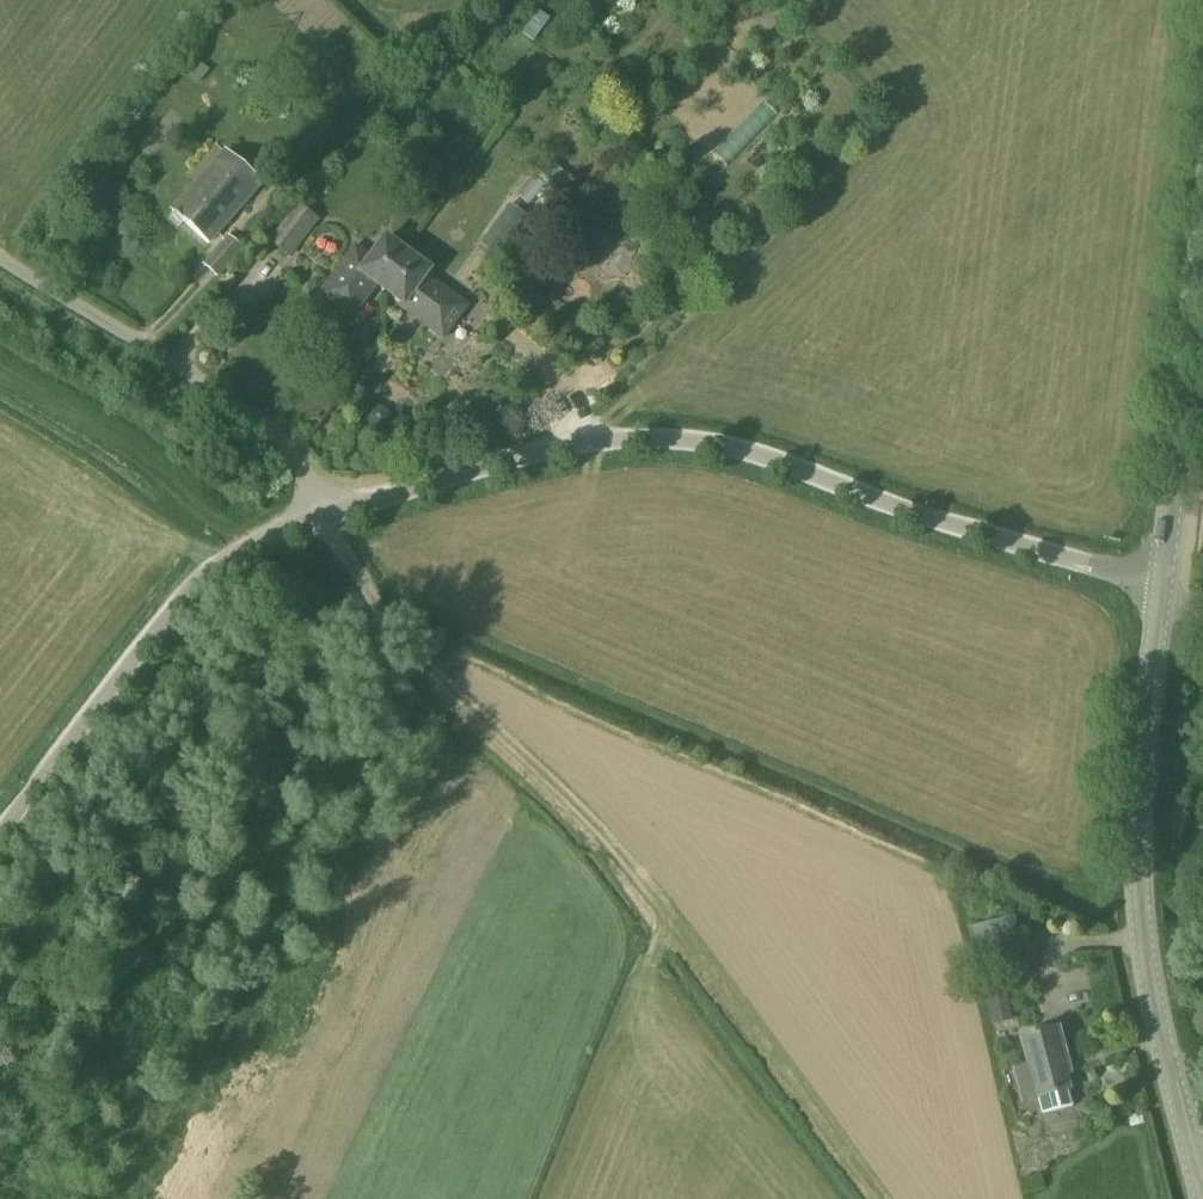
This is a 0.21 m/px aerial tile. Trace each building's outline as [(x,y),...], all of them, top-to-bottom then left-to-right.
[(199,84),(211,70),(196,56),(183,70),(199,84)] [(209,244),(261,183),(224,151),(172,212),(209,244)] [(530,205),(546,187),(536,177),(519,195),(530,205)] [(498,258),(528,216),(509,203),(479,244),(498,258)] [(289,257),(317,218),(298,205),(270,243),(289,257)] [(218,278),(243,249),(228,236),(204,266),(218,278)] [(427,269),(386,239),(371,259),(355,247),(320,296),(353,320),(378,285),(403,303),(400,307),(445,339),(468,306),(426,275),(428,273),(430,271),(428,269),(427,269)] [(382,408),(377,408),(372,409),(369,413),(367,417),(367,422),(369,426),(372,430),(377,431),(382,431),(386,428),(389,424),(390,419),(389,415),(386,411),(382,408)] [(1021,933),(1017,915),(970,928),(974,945),(1002,938),(1008,963),(1025,959),(1018,933),(1021,933)] [(996,1025),(1015,1020),(1007,989),(988,994),(996,1025)] [(1076,1104),(1073,1089),(1069,1073),(1073,1072),(1062,1028),(1025,1038),(1031,1063),(1014,1068),(1024,1104),(1041,1100),(1044,1113),(1076,1104)]
